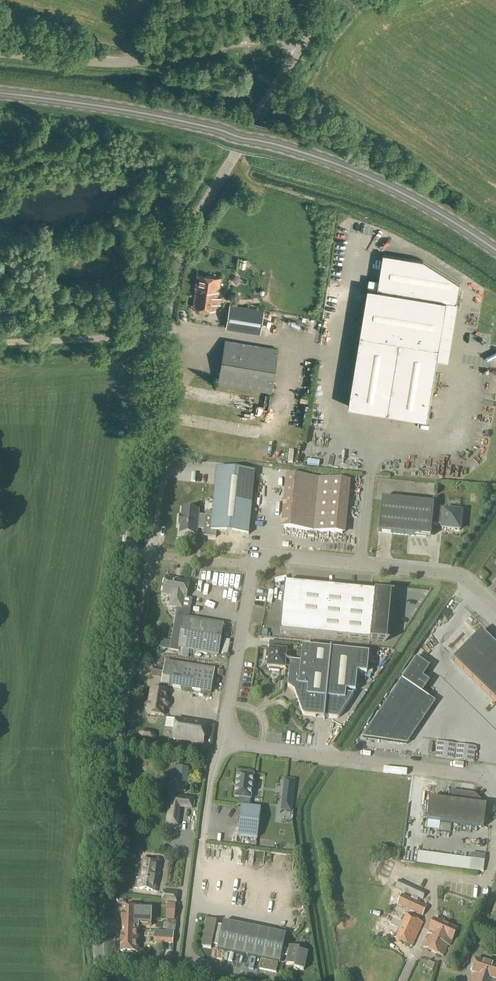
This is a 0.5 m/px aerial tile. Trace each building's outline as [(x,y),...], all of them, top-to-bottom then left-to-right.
[(423,260),(383,253),(377,290),(367,288),(348,406),(427,419),(446,301),(457,303),(460,283),(453,279),(423,260)] [(219,291),(221,277),(198,274),(196,287),(197,287),(193,307),(215,310),(218,291),(219,291)] [(260,333),(264,310),(230,305),(226,328),(260,333)] [(272,391),(278,349),(225,340),(218,382),(272,391)] [(217,469),(212,513),(206,512),(205,516),(199,516),(199,510),(182,509),(181,516),(179,516),(178,526),(180,526),(179,535),(193,536),(193,533),(197,533),(197,530),(204,530),(203,537),(216,538),(217,532),(249,535),(255,473),(217,469)] [(342,534),(347,482),(289,476),(284,529),(342,534)] [(443,512),(433,511),(433,505),(382,500),(378,533),(414,537),(414,536),(425,537),(430,533),(430,527),(431,528),(432,525),(441,526),(441,529),(459,531),(461,513),(443,511),(443,512)] [(189,583),(166,578),(163,595),(171,596),(170,607),(178,608),(176,618),(172,642),(171,647),(170,651),(180,652),(180,649),(189,651),(218,656),(223,626),(188,620),(190,610),(182,608),(184,598),(186,599),(189,583)] [(384,642),(383,642),(388,595),(389,595),(389,594),(285,584),(280,633),(384,643),(384,642)] [(481,633),(453,660),(495,702),(495,648),(481,633)] [(290,652),(291,644),(270,642),(269,650),(267,650),(266,659),(268,659),(267,669),(269,669),(268,671),(280,672),(280,670),(285,671),(286,661),(287,652),(290,652)] [(369,654),(323,649),(302,647),(301,663),(291,662),(291,661),(286,661),(285,671),(289,671),(288,687),(295,692),(302,714),(303,715),(303,716),(304,716),(305,716),(306,717),(335,720),(336,720),(337,720),(338,719),(339,718),(340,718),(353,699),(353,697),(352,697),(346,696),(346,692),(355,693),(357,674),(367,675),(369,654)] [(413,650),(381,709),(387,728),(391,730),(393,736),(396,738),(401,736),(400,732),(402,727),(409,724),(411,722),(413,731),(432,696),(429,694),(428,690),(422,687),(427,676),(424,666),(427,661),(426,657),(413,650)] [(169,700),(167,699),(168,692),(167,692),(168,687),(211,694),(214,676),(215,670),(165,662),(165,664),(159,663),(157,672),(163,673),(161,686),(159,686),(158,688),(157,690),(151,689),(149,703),(147,703),(146,703),(145,704),(145,705),(144,706),(144,707),(144,709),(145,710),(145,711),(147,713),(147,714),(164,717),(165,709),(168,709),(169,707),(170,706),(170,704),(170,703),(169,701),(169,700)] [(205,725),(175,721),(173,740),(202,744),(205,725)] [(151,742),(153,742),(154,741),(155,740),(156,737),(156,735),(155,733),(154,732),(152,731),(144,730),(143,730),(141,731),(140,732),(139,733),(138,735),(139,737),(139,739),(140,740),(142,741),(151,742)] [(175,756),(171,791),(188,793),(192,764),(185,764),(186,758),(175,756)] [(236,774),(233,798),(242,799),(241,807),(240,807),(236,836),(256,839),(260,809),(248,808),(249,800),(252,776),(236,774)] [(295,780),(285,779),(281,811),(291,812),(295,780)] [(484,828),(486,806),(474,794),(451,791),(449,801),(429,799),(427,821),(484,828)] [(169,795),(167,823),(179,823),(180,805),(193,806),(194,797),(169,795)] [(486,857),(456,856),(456,867),(485,868),(486,857)] [(156,892),(161,862),(141,859),(138,879),(137,879),(135,889),(156,892)] [(423,900),(426,893),(399,881),(395,888),(423,900)] [(176,904),(177,893),(164,892),(162,903),(176,904)] [(422,917),(427,907),(402,895),(397,905),(422,917)] [(139,920),(152,920),(152,906),(142,905),(141,908),(140,908),(122,907),(122,919),(139,920)] [(174,920),(175,908),(167,907),(166,920),(174,920)] [(412,947),(423,924),(403,915),(392,938),(412,947)] [(152,927),(152,920),(139,920),(122,919),(122,929),(139,930),(139,927),(152,927)] [(222,927),(216,925),(217,922),(206,920),(201,947),(211,949),(212,945),(218,947),(217,950),(280,964),(282,956),(288,958),(286,965),(295,967),(294,969),(304,971),(307,954),(299,952),(299,949),(290,947),(289,951),(283,950),(286,935),(223,922),(222,927)] [(450,947),(457,930),(434,920),(429,931),(431,932),(424,948),(443,957),(448,946),(450,947)] [(138,953),(139,930),(122,929),(121,952),(138,953)] [(156,932),(155,942),(164,943),(165,933),(156,932)] [(476,960),(473,967),(472,966),(470,971),(472,972),(471,973),(474,974),(472,980),(495,980),(495,966),(476,960)]
